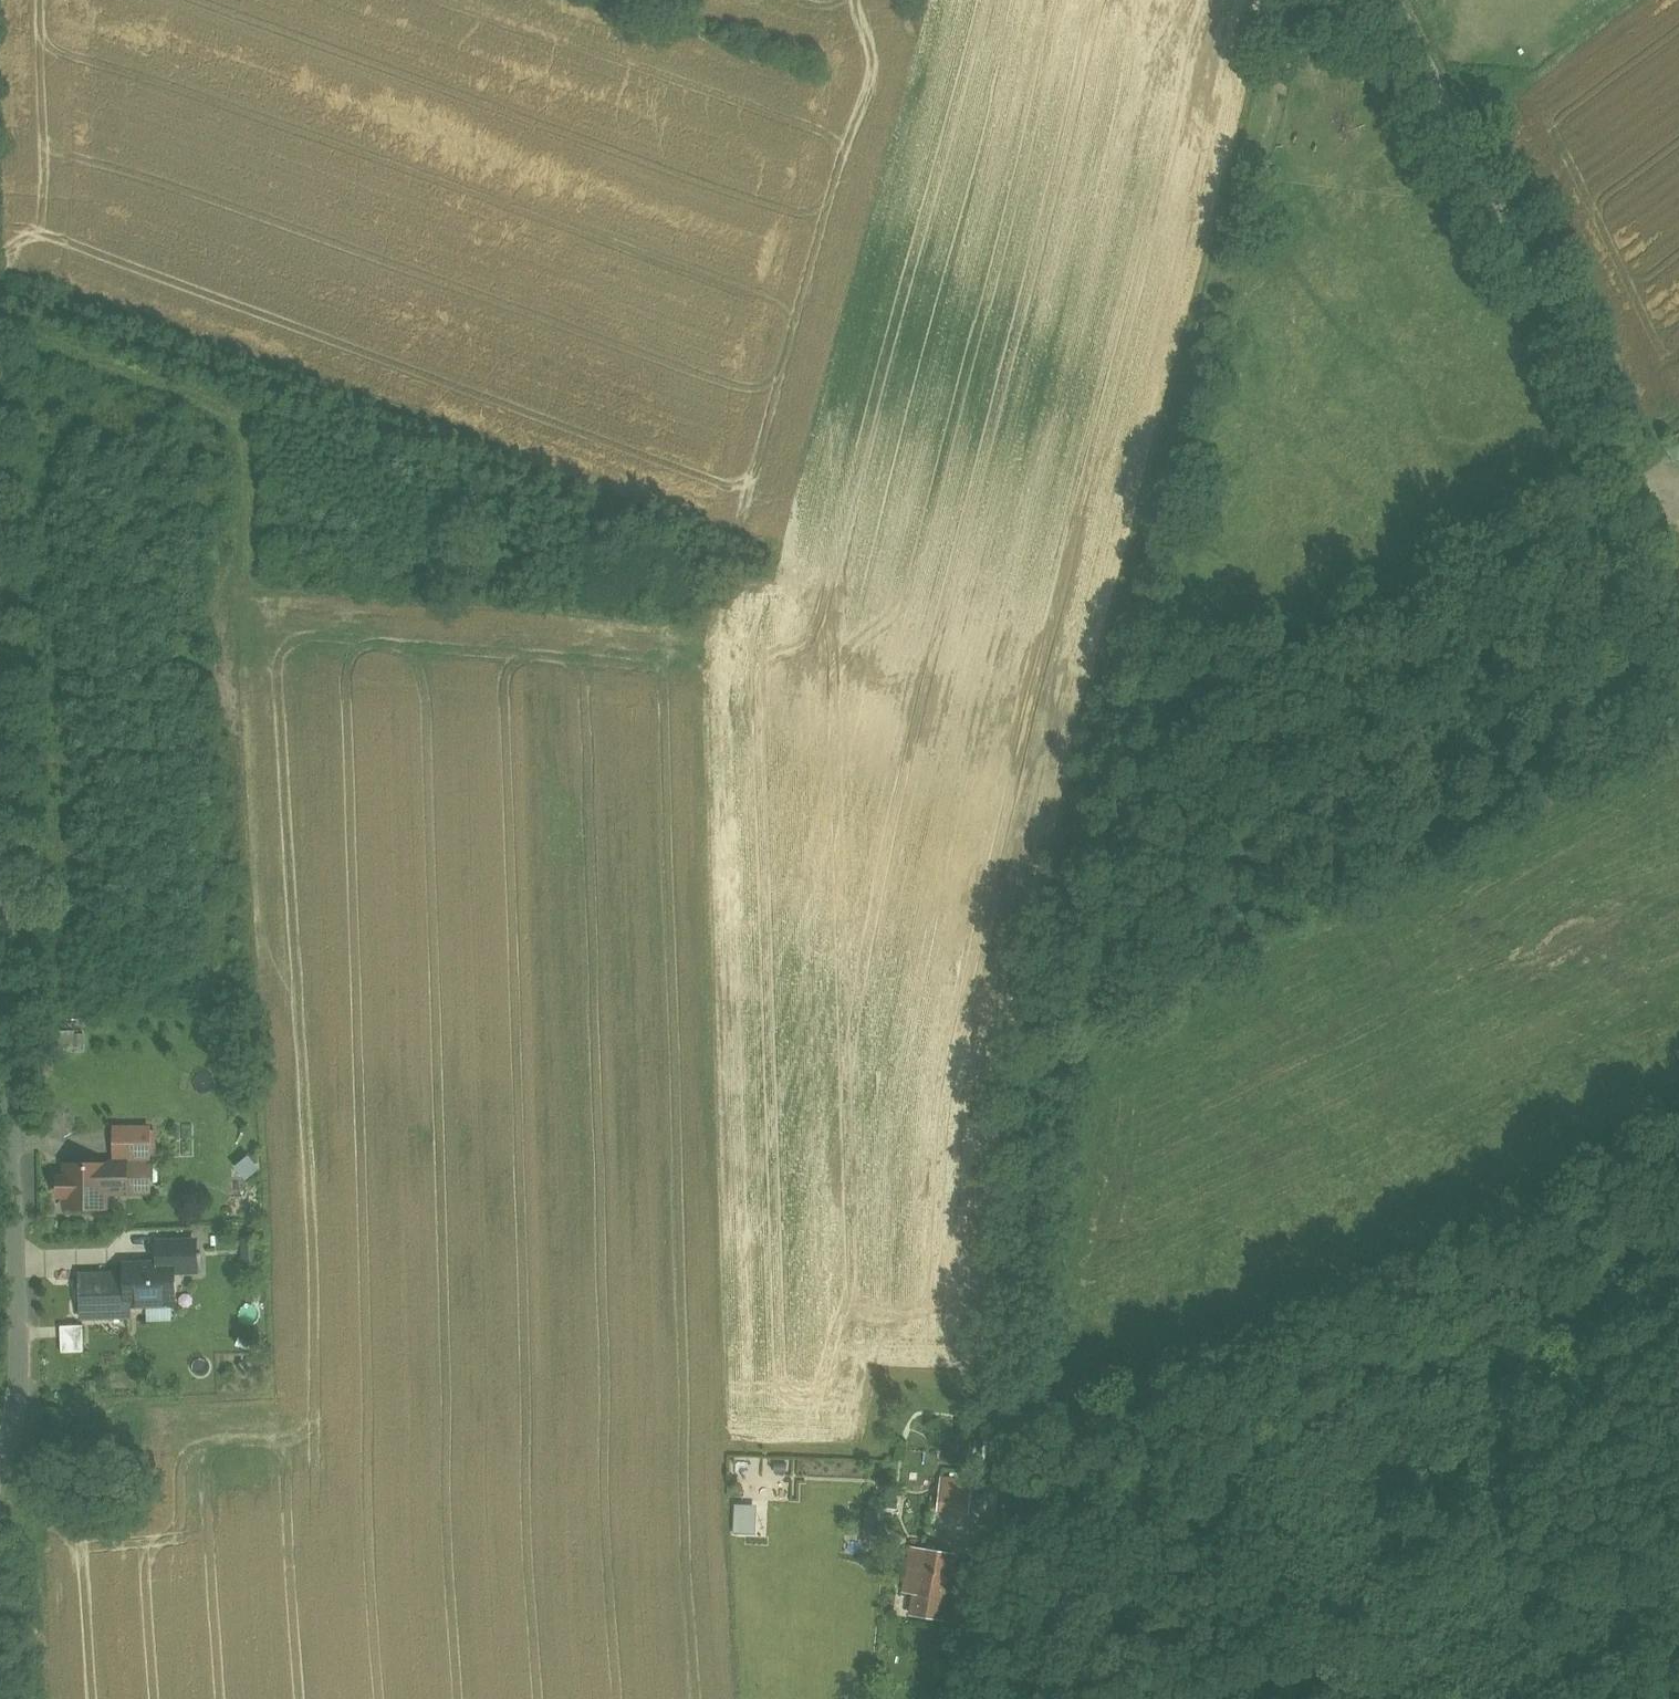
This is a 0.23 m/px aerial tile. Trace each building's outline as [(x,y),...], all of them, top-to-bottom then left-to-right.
[(148,1164),(126,1165),(126,1182),(149,1182),(148,1164)] [(126,1165),(68,1165),(68,1208),(104,1208),(104,1183),(126,1182),(126,1165)] [(175,1235),(162,1235),(163,1249),(175,1249),(175,1235)] [(203,1273),(203,1253),(172,1253),(173,1274),(203,1273)] [(102,1308),(75,1309),(76,1324),(103,1323),(102,1308)] [(189,1313),(178,1314),(178,1328),(190,1327),(189,1313)] [(76,1324),(66,1325),(69,1377),(105,1376),(103,1348),(132,1347),(131,1333),(103,1334),(103,1323),(76,1324)] [(954,1486),(943,1485),(941,1504),(952,1505),(954,1486)] [(742,1503),(742,1533),(765,1533),(765,1503),(742,1503)] [(954,1553),(911,1547),(906,1578),(907,1578),(905,1592),(915,1594),(912,1615),(943,1620),(954,1553)]
